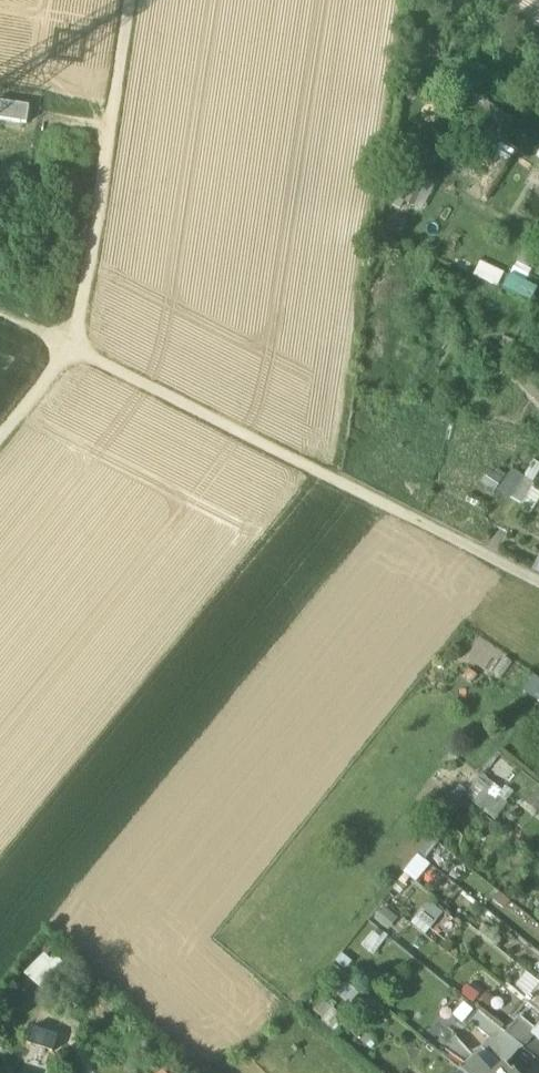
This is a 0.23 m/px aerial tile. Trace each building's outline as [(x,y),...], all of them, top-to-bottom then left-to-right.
[(27,126),(30,109),(0,104),(0,122),(27,126)] [(396,200),(410,207),(413,201),(401,195),(410,178),(422,184),(423,182),(410,175),(396,200)] [(413,201),(422,184),(410,178),(401,195),(413,201)] [(422,184),(413,201),(410,207),(422,214),(435,188),(423,182),(422,184)] [(505,275),(480,263),(473,277),(497,290),(505,275)] [(522,479),(532,486),(538,475),(538,465),(533,462),(524,477),(522,479)] [(511,499),(522,479),(524,477),(513,471),(496,494),(509,501),(511,499)] [(494,494),(503,481),(490,472),(481,485),(494,494)] [(511,499),(522,505),(533,486),(532,486),(522,479),(511,499)] [(533,486),(522,505),(532,511),(538,500),(538,490),(533,486)] [(538,703),(538,681),(533,678),(523,693),(538,703)] [(481,776),(465,798),(486,815),(503,793),(481,776)] [(526,805),(538,816),(538,788),(526,805)] [(430,867),(419,857),(405,875),(417,884),(430,867)] [(428,903),(415,919),(431,932),(444,915),(428,903)] [(384,908),(374,921),(388,933),(399,920),(384,908)] [(385,944),(373,934),(361,948),(373,958),(385,944)] [(45,955),(24,976),(42,994),(67,969),(58,960),(54,964),(45,955)] [(538,987),(538,984),(526,973),(512,990),(527,1002),(538,987)] [(347,986),(337,998),(350,1008),(360,996),(347,986)] [(537,1010),(538,1008),(538,987),(527,1002),(537,1010)] [(323,1022),(333,1010),(337,1005),(326,996),(312,1012),(323,1022)] [(505,1035),(520,1047),(523,1049),(533,1037),(538,1029),(538,1012),(537,1010),(527,1002),(523,1008),(526,1011),(505,1035)] [(346,1021),(333,1010),(323,1022),(320,1025),(333,1036),(346,1021)] [(469,1023),(489,1039),(498,1029),(477,1012),(469,1023)] [(512,1057),(520,1047),(505,1035),(498,1029),(489,1039),(512,1057)] [(460,1071),(474,1059),(470,1054),(455,1038),(441,1056),(460,1071)] [(503,1068),(505,1066),(512,1057),(489,1039),(481,1050),(503,1068)] [(481,1050),(470,1054),(474,1059),(487,1072),(498,1072),(503,1068),(481,1050)] [(474,1059),(460,1071),(461,1072),(462,1072),(487,1072),(474,1059)]
